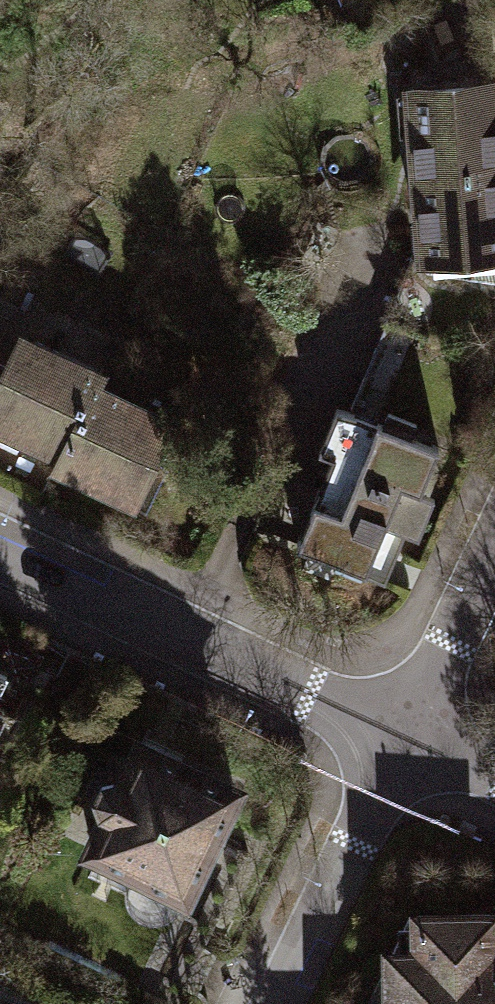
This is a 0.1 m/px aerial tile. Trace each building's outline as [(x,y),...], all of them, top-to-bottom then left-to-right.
[(411,86),(415,170),(494,166),(494,81),(411,86)] [(415,170),(420,258),(467,270),(469,255),(494,254),(494,166),(415,170)] [(92,386),(97,375),(18,338),(0,377),(0,435),(14,441),(18,432),(61,452),(92,386)] [(56,464),(142,503),(159,465),(151,461),(170,422),(92,386),(61,452),(56,464)] [(385,409),(379,422),(336,404),(317,450),(330,456),(294,542),(383,579),(404,529),(418,535),(435,495),(419,488),(436,447),(407,435),(413,421),(385,409)] [(235,787),(141,741),(132,761),(114,753),(94,795),(100,811),(106,813),(90,848),(135,869),(126,886),(127,898),(132,909),(142,917),(154,919),(166,916),(176,910),(235,787)] [(421,913),(406,919),(372,992),(372,1003),(494,1003),(494,912),(421,913)]
